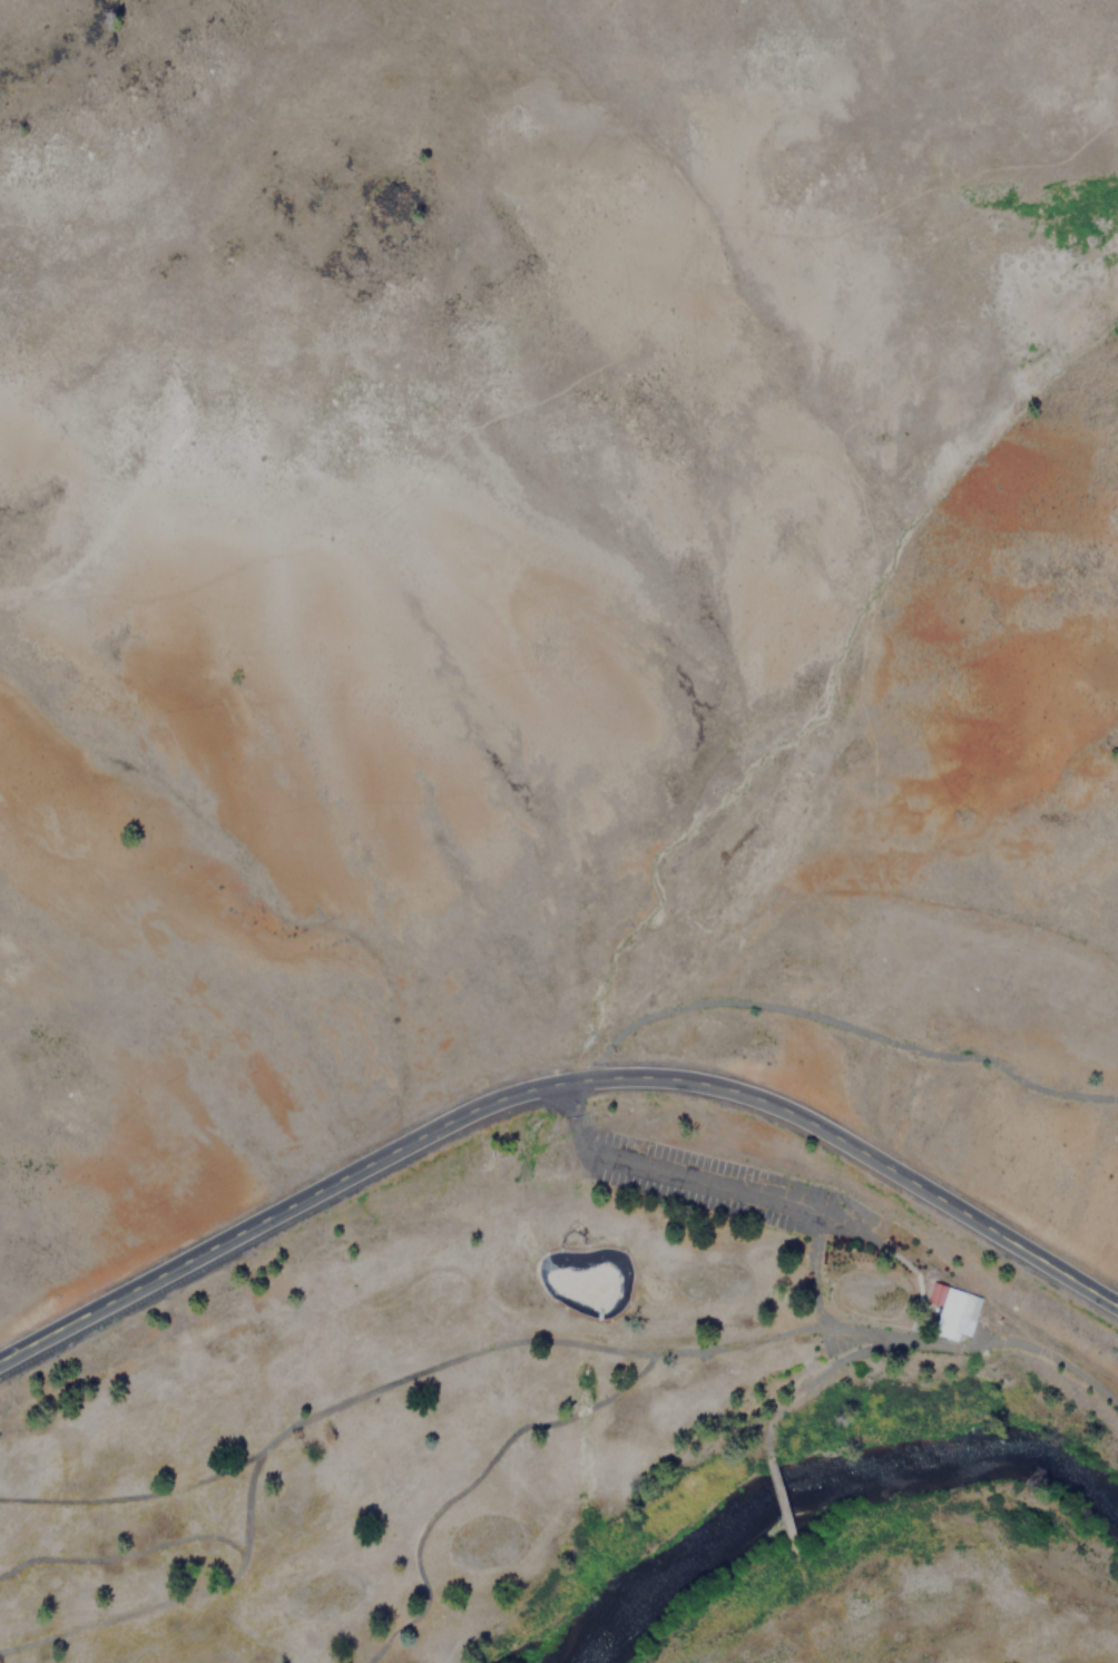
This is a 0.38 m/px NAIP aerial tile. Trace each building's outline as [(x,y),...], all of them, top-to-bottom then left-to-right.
[(977,1298),(929,1283),(923,1302),(937,1307),(928,1335),(951,1342),(954,1333),(965,1337),(977,1298)]
